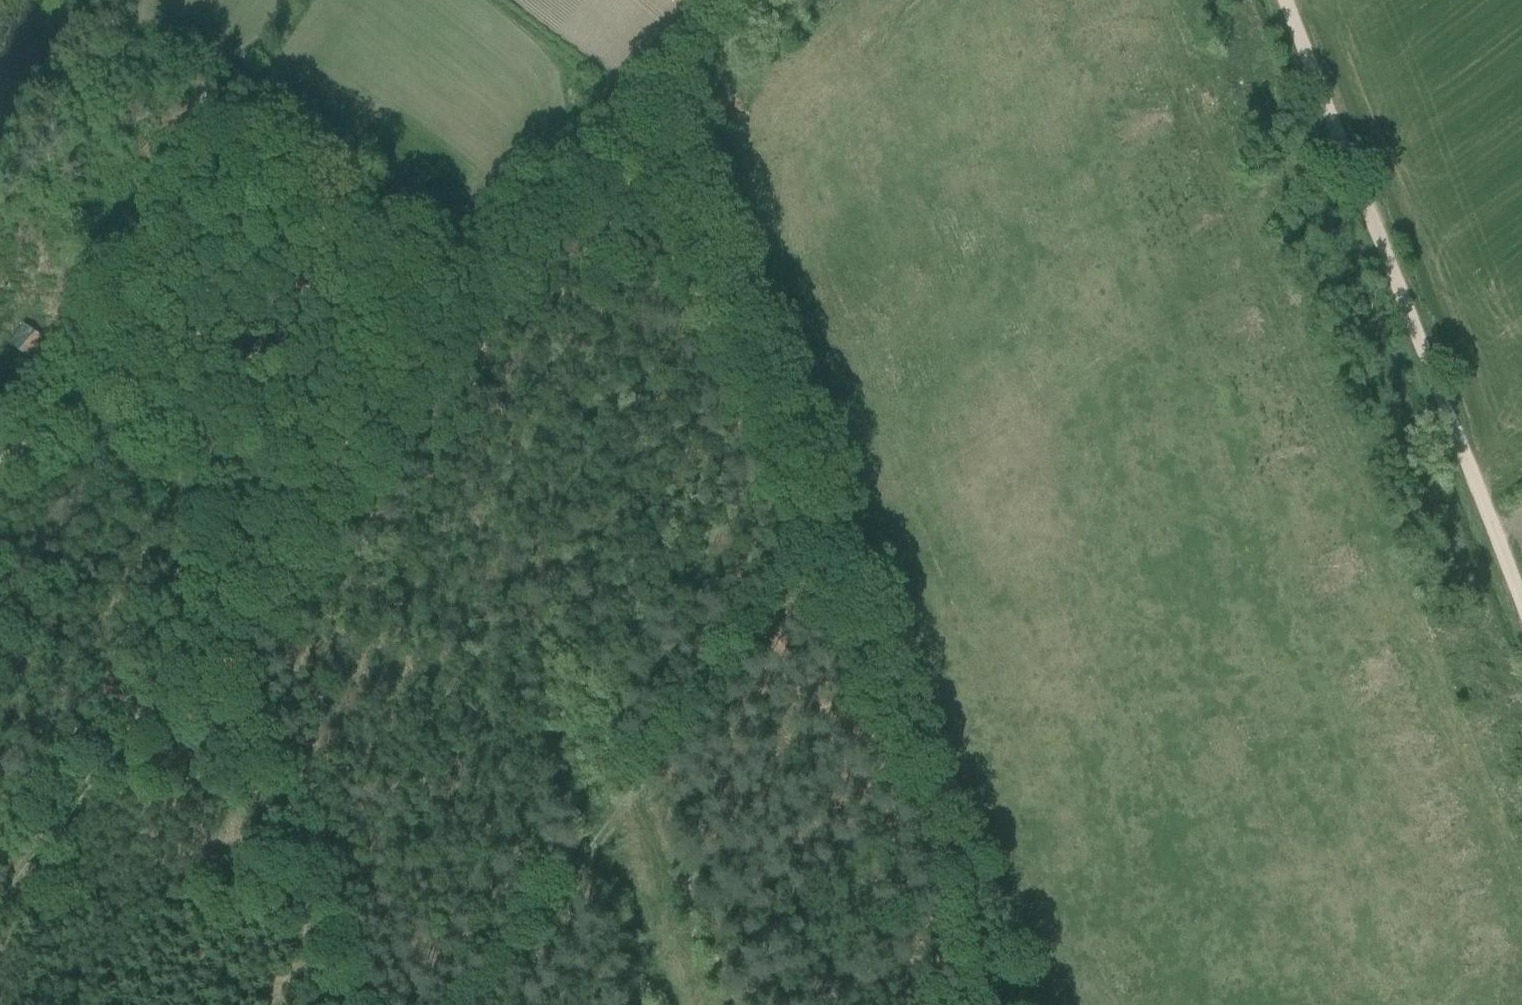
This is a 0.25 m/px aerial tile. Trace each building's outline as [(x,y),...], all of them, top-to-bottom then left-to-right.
[(10,345),(27,361),(49,336),(32,320),(10,345)]
